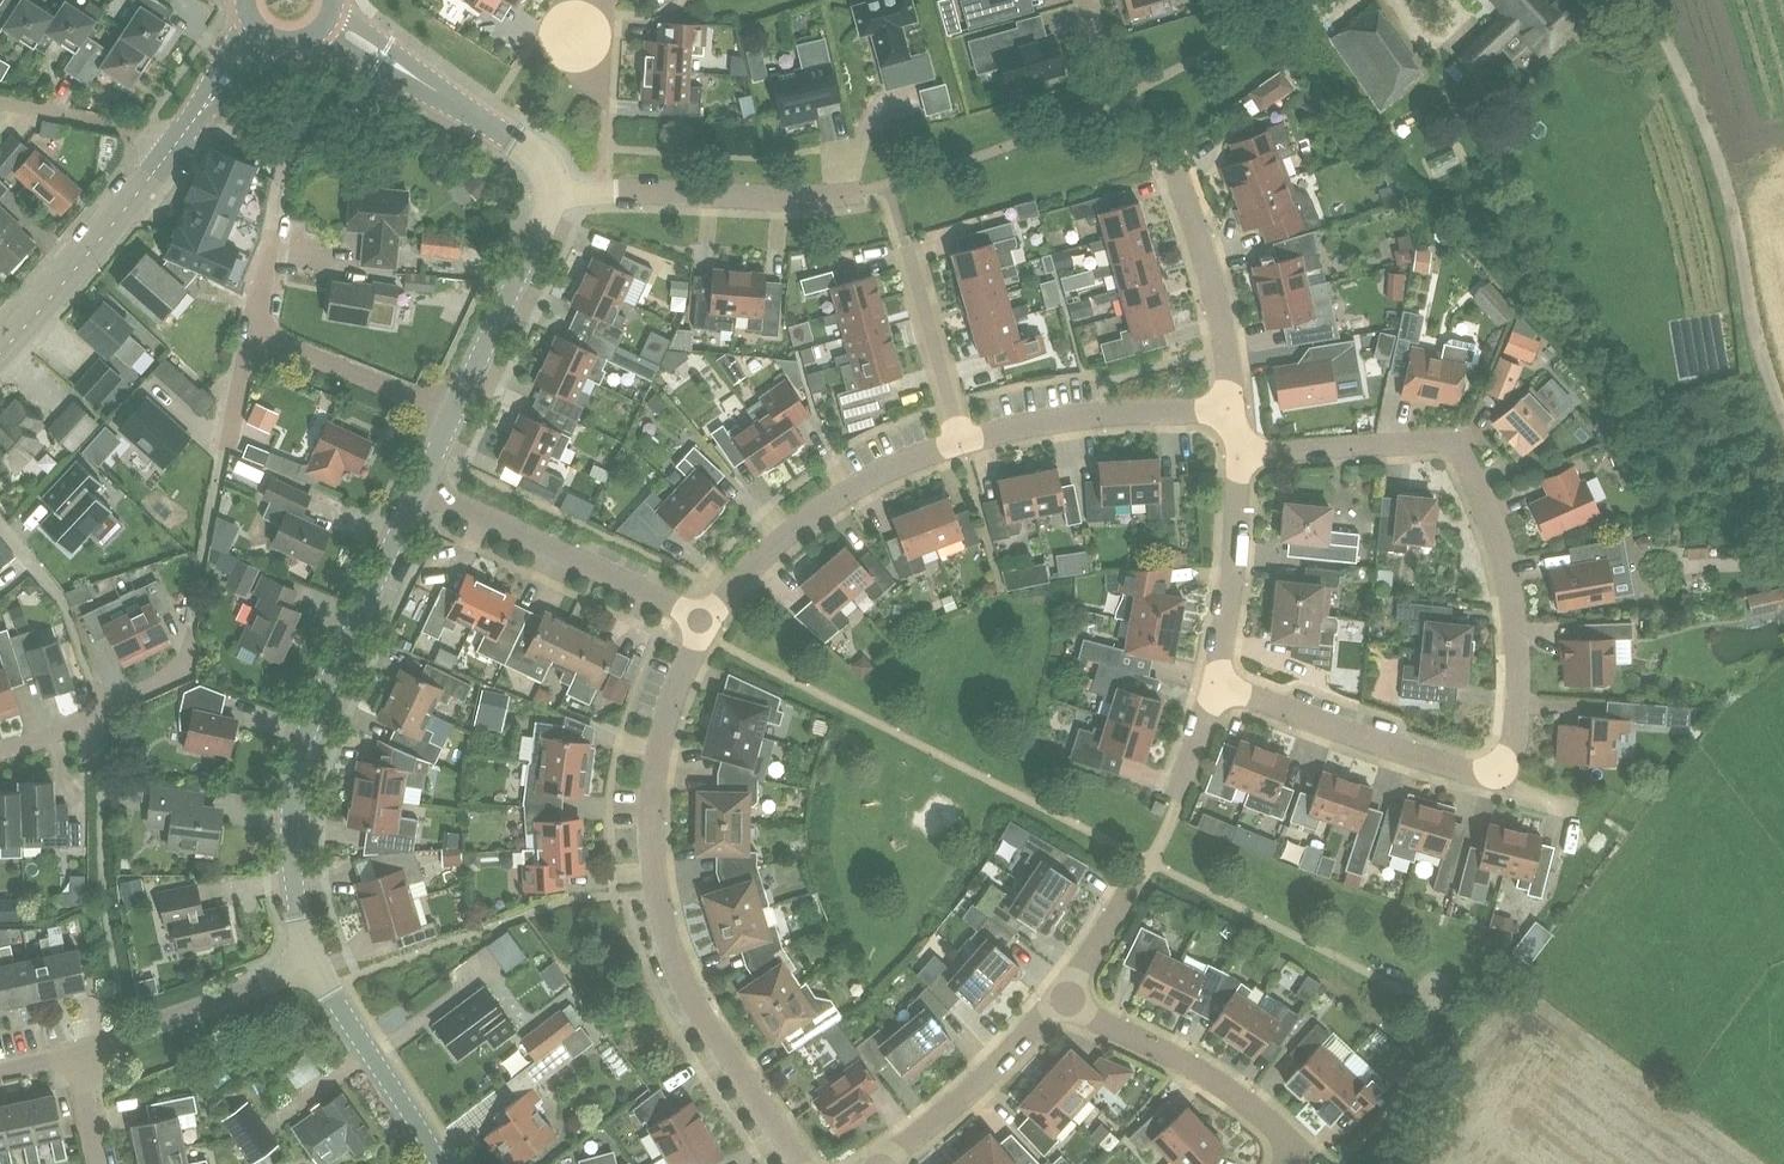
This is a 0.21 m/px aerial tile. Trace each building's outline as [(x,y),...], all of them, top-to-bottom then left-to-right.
[(55,17),(30,0),(5,0),(0,7),(0,35),(4,29),(35,50),(36,48),(45,33),(55,17)] [(89,37),(99,22),(105,11),(90,1),(84,12),(66,0),(55,17),(45,33),(36,48),(46,54),(55,40),(76,53),(65,70),(77,79),(100,44),(89,37)] [(174,26),(167,22),(175,10),(159,0),(132,0),(141,6),(121,37),(154,58),(174,26)] [(484,10),(493,15),(502,0),(468,0),(484,10)] [(884,62),(912,55),(900,12),(916,8),(913,0),(870,0),(851,5),(859,33),(875,28),(884,62)] [(958,21),(952,0),(943,0),(939,1),(945,24),(958,21)] [(969,28),(1025,12),(1021,0),(963,0),(961,0),(969,28)] [(1130,18),(1150,12),(1149,7),(1172,0),(1125,0),(1130,18)] [(1503,13),(1484,30),(1497,45),(1516,28),(1530,43),(1541,55),(1587,12),(1576,0),(1490,0),(1503,13)] [(1422,74),(1374,5),(1336,31),(1337,33),(1330,38),(1380,111),(1405,94),(1401,89),(1422,74)] [(645,70),(689,73),(690,56),(704,57),(706,24),(664,22),(663,43),(646,42),(645,70)] [(1064,72),(1053,35),(1024,43),(1020,27),(969,41),(974,59),(998,52),(1008,87),(1064,72)] [(111,52),(100,44),(77,79),(89,87),(100,71),(131,91),(154,58),(121,37),(111,52)] [(838,100),(824,39),(798,45),(803,69),(771,76),(782,124),(817,116),(814,102),(820,100),(821,103),(838,100)] [(927,53),(915,56),(917,63),(910,65),(914,81),(933,76),(927,53)] [(689,73),(645,70),(643,99),(673,101),(673,115),(701,116),(701,102),(703,87),(689,86),(689,73)] [(1275,76),(1264,83),(1274,98),(1290,87),(1280,72),(1275,76)] [(1236,198),(1287,178),(1280,160),(1295,154),(1283,123),(1267,129),(1268,131),(1232,145),(1239,162),(1221,169),(1228,189),(1232,187),(1236,198)] [(0,152),(0,174),(7,179),(32,151),(14,136),(0,152)] [(180,224),(166,256),(169,258),(200,270),(202,271),(201,273),(242,294),(243,293),(239,291),(243,280),(261,239),(257,238),(261,228),(263,228),(272,178),(255,171),(257,167),(213,148),(209,158),(205,168),(200,166),(186,198),(190,200),(180,224)] [(36,192),(62,215),(83,191),(37,151),(16,175),(26,184),(17,194),(26,204),(36,192)] [(11,188),(0,178),(0,200),(11,188)] [(1291,190),(1287,178),(1236,198),(1240,209),(1236,210),(1243,230),(1261,224),(1268,242),(1304,228),(1305,231),(1321,225),(1311,198),(1293,189),(1291,190)] [(406,236),(410,193),(353,188),(350,231),(367,233),(364,266),(397,269),(400,236),(406,236)] [(1106,239),(1145,228),(1138,202),(1102,212),(1098,198),(1071,206),(1075,221),(1088,217),(1091,226),(1102,223),(1106,239)] [(2,274),(3,272),(7,275),(36,243),(20,228),(22,226),(0,206),(0,272),(2,274)] [(1017,245),(1015,237),(1011,223),(984,230),(988,245),(952,255),(959,282),(999,270),(1000,270),(1015,265),(1011,251),(1015,250),(1017,245)] [(1109,248),(1113,264),(1152,253),(1145,228),(1106,239),(1090,244),(1092,253),(1109,248)] [(1261,297),(1307,287),(1304,272),(1324,268),(1316,231),(1284,241),(1288,260),(1254,267),(1261,297)] [(421,254),(459,259),(462,237),(424,232),(421,254)] [(1159,278),(1152,253),(1113,264),(1092,270),(1094,279),(1116,273),(1120,289),(1159,278)] [(127,274),(119,284),(160,320),(187,290),(185,288),(198,273),(200,270),(169,258),(161,267),(146,254),(127,274)] [(1051,255),(1041,257),(1045,274),(1055,271),(1051,255)] [(595,259),(584,283),(621,300),(632,276),(647,283),(654,270),(623,256),(617,269),(595,259)] [(1015,265),(1000,270),(999,270),(959,282),(966,305),(1006,294),(1002,279),(1018,274),(1015,265)] [(736,314),(737,314),(741,273),(713,271),(711,300),(697,298),(695,328),(735,332),(736,314)] [(805,295),(833,288),(840,313),(841,314),(881,303),(874,275),(838,285),(834,272),(801,281),(805,295)] [(766,275),(741,273),(737,314),(749,315),(748,330),(762,331),(761,336),(779,337),(782,306),(764,304),(766,275)] [(1061,278),(1066,297),(1078,293),(1072,274),(1061,278)] [(426,278),(424,300),(445,302),(442,309),(462,318),(478,283),(426,278)] [(1127,314),(1166,303),(1159,278),(1120,289),(1094,296),(1097,305),(1123,297),(1127,314)] [(333,282),(328,316),(368,323),(372,323),(371,325),(394,329),(398,303),(396,303),(398,286),(375,282),(374,286),(354,282),(353,285),(333,282)] [(584,283),(573,307),(578,309),(600,319),(593,334),(618,346),(626,330),(621,328),(626,317),(616,312),(621,300),(584,283)] [(1340,338),(1331,297),(1311,302),(1307,287),(1261,297),(1268,328),(1301,321),(1306,343),(1340,338)] [(1010,309),(1006,294),(966,305),(972,329),(1013,317),(1013,319),(1029,314),(1026,304),(1010,309)] [(1068,303),(1072,318),(1094,312),(1090,297),(1068,303)] [(847,338),(888,326),(881,303),(841,314),(840,313),(823,318),(825,327),(843,323),(847,338)] [(1173,328),(1166,303),(1127,314),(1131,329),(1121,332),(1122,338),(1101,344),(1106,362),(1142,353),(1137,338),(1173,328)] [(132,366),(146,350),(129,334),(132,330),(104,305),(81,330),(111,356),(114,351),(132,366)] [(1398,338),(1416,342),(1421,316),(1403,313),(1398,338)] [(1020,344),(1013,319),(1013,317),(972,329),(980,356),(988,354),(992,368),(1048,352),(1044,337),(1020,344)] [(793,323),(796,337),(812,334),(808,319),(793,323)] [(1345,322),(1345,336),(1375,334),(1375,320),(1345,322)] [(847,338),(851,352),(835,357),(837,367),(854,363),(853,361),(894,350),(888,326),(847,338)] [(1518,333),(1509,355),(1538,365),(1546,344),(1518,333)] [(559,336),(548,361),(585,378),(599,385),(606,370),(602,369),(606,360),(611,362),(618,346),(593,334),(586,349),(564,338),(559,336)] [(1333,379),(1361,375),(1355,340),(1310,348),(1312,363),(1274,369),(1280,408),(1336,399),(1333,379)] [(1444,345),(1442,355),(1412,349),(1402,398),(1420,402),(1421,396),(1457,403),(1459,397),(1464,393),(1466,385),(1462,379),(1465,368),(1470,369),(1478,364),(1480,352),(1475,345),(1451,340),(1444,345)] [(811,348),(801,351),(804,364),(814,361),(811,348)] [(878,397),(869,400),(866,387),(902,377),(894,350),(853,361),(854,363),(860,388),(837,394),(845,423),(883,413),(878,397)] [(674,385),(699,383),(696,353),(672,356),(674,385)] [(164,359),(153,372),(189,404),(201,392),(164,359)] [(1541,430),(1556,415),(1531,388),(1529,390),(1517,377),(1521,368),(1501,359),(1488,392),(1491,393),(1508,410),(1494,424),(1523,454),(1544,433),(1541,430)] [(111,389),(122,377),(104,361),(93,373),(111,389)] [(548,361),(537,385),(560,395),(553,411),(578,422),(590,396),(579,391),(585,378),(548,361)] [(760,397),(762,399),(747,409),(756,422),(757,423),(784,462),(793,456),(797,452),(800,447),(800,443),(805,441),(791,420),(807,410),(786,379),(760,397)] [(147,398),(121,428),(163,466),(190,436),(147,398)] [(43,423),(20,400),(8,412),(13,419),(0,432),(0,455),(16,470),(41,443),(32,435),(43,423)] [(270,434),(280,414),(256,403),(247,423),(270,434)] [(523,414),(511,439),(549,457),(561,462),(567,448),(579,423),(578,422),(553,411),(546,425),(523,414)] [(757,423),(756,422),(742,431),(738,425),(728,431),(724,425),(711,434),(730,462),(742,454),(756,474),(760,471),(763,472),(769,471),(775,468),(784,462),(757,423)] [(375,450),(372,446),(373,443),(330,423),(315,454),(317,455),(308,473),(337,487),(346,468),(359,474),(366,459),(371,459),(375,450)] [(58,436),(72,448),(82,438),(68,425),(58,436)] [(511,439),(500,462),(524,474),(518,487),(555,504),(566,480),(543,469),(549,457),(511,439)] [(689,479),(678,491),(712,523),(719,515),(723,511),(725,505),(724,502),(728,498),(710,481),(720,470),(695,447),(676,466),(689,479)] [(299,480),(304,466),(272,453),(266,467),(299,480)] [(1128,461),(1131,502),(1147,501),(1148,519),(1175,517),(1173,483),(1160,484),(1158,459),(1128,461)] [(41,524),(71,553),(112,510),(93,492),(102,483),(78,460),(42,499),(54,510),(41,524)] [(1131,502),(1128,461),(1099,462),(1100,487),(1086,488),(1088,523),(1116,521),(1115,503),(1131,502)] [(1579,484),(1572,467),(1543,480),(1550,497),(1532,505),(1547,538),(1599,515),(1584,481),(1579,484)] [(1027,475),(1036,515),(1064,509),(1068,526),(1083,523),(1076,490),(1061,493),(1056,469),(1027,475)] [(1036,515),(1027,475),(999,481),(1004,505),(985,509),(994,541),(1011,537),(1011,536),(1020,535),(1024,528),(1022,518),(1036,515)] [(317,565),(331,534),(309,524),(311,518),(304,515),(312,498),(274,481),(266,498),(272,501),(264,519),(283,528),(274,546),(317,565)] [(712,523),(678,491),(666,503),(653,491),(617,530),(650,546),(670,524),(688,541),(691,537),(695,538),(700,535),(705,531),(712,523)] [(1377,550),(1407,553),(1408,541),(1431,543),(1436,499),(1400,495),(1397,521),(1381,520),(1377,550)] [(921,509),(935,547),(963,537),(967,548),(981,543),(971,516),(957,522),(948,498),(921,509)] [(1308,558),(1342,562),(1357,564),(1361,534),(1329,531),(1331,508),(1287,504),(1283,539),(1309,542),(1308,558)] [(935,547),(921,509),(893,519),(902,543),(889,548),(901,579),(927,569),(921,553),(935,547)] [(1613,600),(1606,561),(1621,558),(1618,540),(1569,548),(1572,566),(1552,570),(1557,597),(1554,601),(1555,607),(1563,612),(1568,611),(1570,608),(1613,600)] [(0,551),(0,561),(4,566),(15,557),(6,546),(0,551)] [(846,547),(823,566),(852,599),(864,588),(875,601),(896,583),(873,557),(862,566),(846,547)] [(233,575),(229,582),(247,590),(257,568),(240,560),(233,575)] [(852,599),(823,566),(801,586),(817,605),(799,620),(825,643),(851,621),(840,609),(852,599)] [(1171,567),(1154,569),(1155,584),(1125,586),(1124,571),(1120,588),(1136,591),(1134,603),(1123,601),(1118,612),(1117,619),(1131,621),(1178,630),(1183,598),(1166,596),(1171,567)] [(1275,611),(1328,616),(1330,588),(1339,588),(1340,571),(1306,568),(1305,584),(1278,581),(1275,611)] [(1125,586),(1155,584),(1154,569),(1124,571),(1125,586)] [(439,596),(422,633),(437,640),(444,626),(454,631),(457,623),(471,630),(491,588),(467,577),(455,603),(439,596)] [(288,640),(301,614),(290,609),(298,593),(266,578),(257,595),(264,599),(243,645),(282,663),(291,642),(288,640)] [(126,607),(149,656),(173,645),(169,639),(170,638),(160,618),(173,612),(159,581),(134,593),(138,601),(126,607)] [(80,600),(75,587),(66,590),(71,603),(80,600)] [(491,588),(471,630),(485,636),(482,645),(477,655),(505,668),(510,657),(509,657),(520,633),(503,625),(515,599),(491,588)] [(1754,594),(1758,612),(1776,608),(1775,603),(1783,602),(1783,588),(1754,594)] [(125,667),(149,656),(126,607),(114,612),(110,604),(85,616),(97,642),(110,636),(122,661),(125,667)] [(1410,604),(1410,605),(1398,604),(1396,620),(1409,622),(1408,633),(1425,635),(1424,651),(1467,655),(1470,626),(1444,624),(1446,607),(1410,604)] [(1331,672),(1335,633),(1337,631),(1337,622),(1336,619),(1337,617),(1328,616),(1275,611),(1273,640),(1299,643),(1297,659),(1331,672)] [(520,633),(509,657),(510,657),(533,668),(537,660),(550,666),(569,625),(545,613),(533,639),(520,633)] [(1173,660),(1178,630),(1131,621),(1126,652),(1173,660)] [(1577,640),(1561,641),(1562,662),(1565,662),(1565,684),(1592,683),(1597,688),(1606,687),(1611,683),(1613,683),(1613,666),(1616,666),(1616,664),(1616,640),(1631,640),(1633,640),(1633,623),(1602,624),(1602,640),(1577,640)] [(569,625),(550,666),(564,672),(560,681),(571,686),(575,677),(574,677),(593,636),(569,625)] [(12,639),(9,630),(0,633),(0,652),(4,663),(18,659),(12,639)] [(12,639),(18,659),(22,670),(36,665),(46,696),(74,687),(59,642),(43,647),(37,631),(12,639)] [(571,686),(567,694),(591,705),(598,688),(606,671),(615,651),(617,647),(593,636),(574,677),(575,677),(571,686)] [(1080,658),(1100,664),(1100,663),(1116,668),(1117,668),(1122,649),(1085,640),(1080,658)] [(1467,655),(1424,651),(1422,667),(1404,665),(1401,698),(1436,701),(1438,682),(1464,685),(1467,655)] [(0,652),(0,719),(21,712),(6,668),(4,663),(0,652)] [(1113,704),(1109,717),(1153,731),(1162,701),(1138,694),(1139,691),(1128,687),(1133,672),(1117,668),(1116,668),(1100,663),(1100,664),(1091,692),(1104,696),(1103,701),(1113,704)] [(402,671),(390,696),(430,715),(438,700),(447,704),(452,695),(463,701),(470,685),(435,668),(428,683),(402,671)] [(605,697),(620,704),(630,683),(615,676),(605,697)] [(714,724),(759,737),(764,721),(780,725),(784,711),(779,710),(782,699),(752,685),(747,703),(722,696),(714,724)] [(183,731),(191,733),(187,749),(215,755),(216,751),(231,755),(238,722),(222,718),(227,697),(202,687),(187,694),(182,715),(183,731)] [(474,724),(502,730),(509,697),(481,692),(477,710),(474,724)] [(390,696),(380,719),(396,727),(406,731),(398,748),(400,749),(427,762),(432,764),(440,748),(429,742),(435,732),(425,727),(430,715),(390,696)] [(1578,726),(1560,725),(1557,762),(1614,767),(1617,732),(1629,733),(1630,723),(1665,726),(1667,705),(1607,701),(1606,718),(1579,716),(1578,726)] [(1144,761),(1153,731),(1109,717),(1105,731),(1095,727),(1093,732),(1080,728),(1070,760),(1102,770),(1107,753),(1114,755),(1119,753),(1144,761)] [(587,747),(588,744),(562,741),(564,726),(535,723),(531,763),(585,770),(592,771),(595,748),(587,747)] [(759,737),(714,724),(706,752),(731,760),(727,775),(758,780),(765,757),(754,754),(759,737)] [(361,762),(357,794),(400,802),(402,785),(423,788),(427,762),(400,749),(398,748),(388,743),(381,740),(378,765),(361,762)] [(1250,790),(1265,751),(1240,742),(1231,768),(1217,763),(1206,792),(1232,802),(1238,786),(1250,790)] [(1290,760),(1265,751),(1250,790),(1245,805),(1284,819),(1295,790),(1281,785),(1290,760)] [(556,793),(582,796),(582,793),(589,794),(592,771),(585,770),(531,763),(529,779),(525,806),(554,807),(556,793)] [(1321,817),(1334,821),(1347,782),(1322,773),(1314,796),(1301,792),(1291,821),(1317,830),(1321,817)] [(753,805),(758,801),(758,781),(758,780),(727,775),(726,794),(701,793),(701,822),(747,823),(747,805),(753,805)] [(1372,790),(1347,782),(1334,821),(1359,830),(1372,790)] [(55,783),(21,784),(21,794),(22,794),(23,834),(24,834),(24,844),(43,843),(43,848),(70,847),(70,824),(55,824),(55,804),(55,783)] [(218,854),(222,818),(191,814),(193,795),(154,790),(150,825),(173,828),(171,848),(218,854)] [(3,858),(3,844),(24,844),(24,834),(23,834),(22,794),(21,794),(0,794),(0,859),(3,858)] [(357,794),(352,825),(388,830),(385,853),(380,854),(380,855),(415,852),(414,851),(419,821),(397,818),(400,802),(357,794)] [(1415,861),(1418,848),(1430,808),(1432,801),(1409,794),(1407,801),(1405,801),(1396,829),(1383,825),(1372,862),(1386,866),(1390,853),(1415,861)] [(1156,801),(1151,812),(1162,817),(1167,806),(1156,801)] [(1432,801),(1430,808),(1418,848),(1443,856),(1433,890),(1447,894),(1460,848),(1447,844),(1456,816),(1453,815),(1455,808),(1432,801)] [(537,834),(537,849),(582,846),(580,820),(555,822),(554,807),(525,806),(527,834),(537,834)] [(724,870),(757,866),(757,852),(747,852),(747,823),(701,822),(700,852),(725,852),(724,870)] [(1504,872),(1515,832),(1489,825),(1478,871),(1465,868),(1458,895),(1471,899),(1475,883),(1488,886),(1492,869),(1504,872)] [(1535,867),(1542,838),(1515,832),(1504,872),(1519,876),(1516,887),(1529,890),(1528,895),(1542,898),(1549,871),(1535,867)] [(1061,908),(1070,895),(1072,896),(1076,895),(1080,889),(1079,885),(1058,871),(1067,853),(1031,833),(1022,849),(1030,854),(1025,863),(1034,869),(1024,884),(1061,908)] [(1277,843),(1263,837),(1258,851),(1272,856),(1277,843)] [(1359,876),(1371,844),(1354,838),(1343,870),(1359,876)] [(467,860),(463,840),(448,843),(452,863),(467,860)] [(523,850),(524,865),(525,892),(559,889),(558,875),(584,873),(584,869),(588,869),(587,846),(582,846),(537,849),(523,850)] [(359,883),(357,883),(366,912),(412,899),(408,885),(423,881),(415,852),(380,855),(386,874),(377,877),(359,883)] [(770,906),(764,889),(757,866),(724,870),(730,889),(706,896),(715,924),(770,906)] [(142,902),(138,878),(119,882),(124,906),(142,902)] [(998,900),(987,915),(1013,935),(1025,920),(1046,934),(1050,933),(1054,927),(1054,926),(1055,927),(1065,911),(1061,908),(1024,884),(1015,897),(1004,891),(998,900)] [(181,953),(235,941),(228,908),(204,913),(198,887),(161,895),(168,928),(175,927),(181,953)] [(85,904),(85,893),(74,893),(72,897),(72,904),(85,904)] [(1,919),(20,918),(20,899),(0,900),(1,919)] [(412,899),(366,912),(374,940),(405,931),(409,946),(440,936),(436,922),(420,926),(412,899)] [(978,947),(967,960),(999,989),(1011,976),(1012,978),(1016,977),(1021,972),(1021,968),(1002,951),(1013,935),(987,915),(987,916),(972,904),(961,919),(976,931),(969,939),(978,947)] [(715,924),(724,952),(748,945),(754,962),(783,948),(770,906),(715,924)] [(1499,917),(1497,927),(1510,930),(1512,922),(1509,921),(1510,919),(1499,917)] [(63,994),(87,989),(79,950),(64,953),(66,946),(62,926),(48,929),(50,938),(63,994)] [(1138,990),(1161,1002),(1180,964),(1169,958),(1171,954),(1166,939),(1142,927),(1128,955),(1150,966),(1138,990)] [(1524,934),(1513,948),(1531,961),(1541,947),(1524,934)] [(63,994),(50,938),(41,940),(45,957),(30,960),(39,999),(63,994)] [(39,999),(30,960),(16,963),(12,946),(3,948),(15,1005),(39,999)] [(3,948),(0,948),(0,1008),(15,1005),(3,948)] [(797,990),(796,989),(786,974),(796,968),(783,948),(754,962),(754,963),(763,977),(742,992),(758,1015),(797,990)] [(1278,974),(1286,960),(1272,951),(1264,965),(1278,974)] [(999,989),(967,960),(956,972),(947,964),(926,987),(950,1009),(962,995),(982,1012),(986,1012),(991,1007),(990,1003),(988,1001),(999,989)] [(1203,975),(1180,964),(1161,1002),(1186,1014),(1197,991),(1213,999),(1229,975),(1208,964),(1203,975)] [(1211,1027),(1233,1043),(1257,1007),(1246,1000),(1253,991),(1229,975),(1213,999),(1225,1007),(1211,1027)] [(797,990),(758,1015),(775,1040),(796,1026),(806,1041),(834,1023),(806,982),(796,989),(797,990)] [(937,1023),(950,1009),(926,987),(917,997),(909,1004),(917,1013),(901,1026),(929,1060),(942,1050),(944,1052),(948,1052),(953,1047),(954,1043),(937,1023)] [(437,1029),(434,1033),(439,1040),(444,1039),(459,1058),(488,1036),(496,1046),(516,1031),(484,989),(435,1026),(437,1029)] [(1257,1007),(1233,1043),(1255,1058),(1269,1037),(1281,1045),(1301,1016),(1267,993),(1257,1007)] [(560,1011),(522,1041),(537,1059),(561,1041),(574,1030),(560,1011)] [(1286,1083),(1308,1103),(1343,1065),(1322,1045),(1330,1036),(1318,1024),(1298,1046),(1310,1057),(1286,1083)] [(929,1060),(901,1026),(889,1037),(881,1027),(855,1046),(875,1073),(892,1061),(908,1081),(912,1081),(918,1077),(918,1073),(917,1071),(929,1060)] [(575,1058),(561,1041),(537,1059),(534,1061),(548,1079),(575,1058)] [(1070,1049),(1053,1068),(1087,1098),(1101,1082),(1114,1094),(1134,1072),(1105,1059),(1094,1071),(1070,1049)] [(1394,1077),(1405,1087),(1421,1069),(1410,1060),(1394,1077)] [(845,1080),(815,1101),(839,1134),(875,1109),(865,1095),(877,1087),(860,1062),(847,1070),(845,1080)] [(1365,1084),(1343,1065),(1308,1103),(1330,1123),(1346,1106),(1358,1117),(1386,1087),(1373,1075),(1365,1084)] [(1053,1068),(1037,1086),(1070,1117),(1087,1098),(1053,1068)] [(485,1138),(506,1163),(519,1163),(530,1155),(531,1157),(537,1157),(539,1151),(538,1150),(556,1135),(533,1106),(548,1094),(539,1083),(524,1094),(494,1117),(501,1126),(485,1138)] [(1054,1135),(1070,1117),(1037,1086),(1019,1105),(1030,1115),(1018,1128),(1044,1156),(1059,1139),(1054,1135)] [(652,1127),(667,1153),(705,1130),(690,1105),(670,1117),(656,1093),(632,1111),(640,1123),(645,1120),(650,1128),(652,1127)] [(375,1139),(343,1094),(293,1129),(318,1163),(329,1163),(352,1148),(355,1153),(375,1139)] [(28,1101),(37,1142),(51,1139),(56,1162),(68,1159),(63,1136),(64,1136),(55,1095),(28,1101)] [(163,1120),(134,1126),(140,1156),(185,1147),(179,1117),(199,1113),(196,1096),(160,1103),(163,1120)] [(10,1148),(25,1145),(29,1163),(41,1163),(37,1142),(28,1101),(1,1107),(10,1148)] [(279,1149),(249,1106),(226,1122),(255,1163),(258,1163),(279,1149)] [(1,1107),(0,1107),(0,1159),(1,1163),(14,1163),(10,1148),(1,1107)] [(1172,1160),(1205,1129),(1186,1109),(1163,1130),(1151,1118),(1129,1139),(1149,1160),(1161,1148),(1172,1160)] [(1205,1129),(1172,1160),(1176,1163),(1208,1163),(1224,1149),(1220,1145),(1220,1139),(1212,1131),(1206,1130),(1205,1129)] [(667,1153),(674,1163),(709,1163),(721,1157),(705,1130),(667,1153)] [(981,1163),(1040,1163),(1011,1134),(998,1145),(989,1134),(970,1150),(981,1163)] [(185,1147),(140,1156),(141,1163),(188,1163),(185,1147)] [(970,1150),(953,1163),(981,1163),(970,1150)] [(612,1154),(581,1162),(581,1163),(615,1163),(612,1154)]
